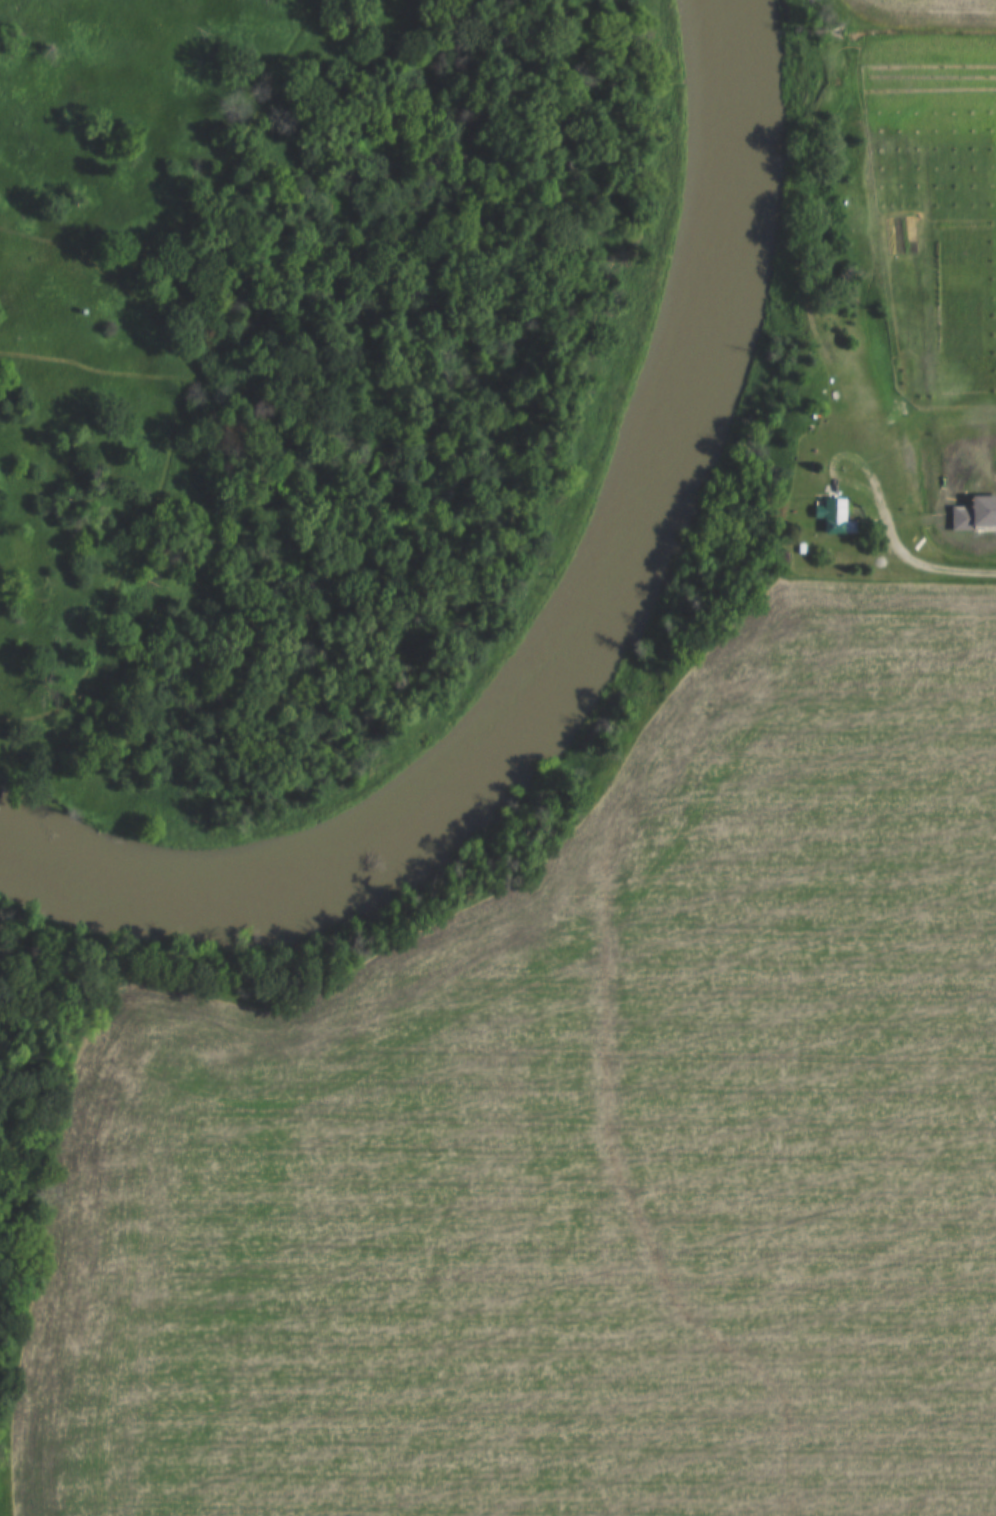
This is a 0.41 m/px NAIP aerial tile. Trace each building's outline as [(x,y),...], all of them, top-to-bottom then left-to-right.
[(842,499),(820,499),(820,507),(811,507),(811,519),(821,519),(821,534),(854,534),(854,522),(842,522),(842,499)]
